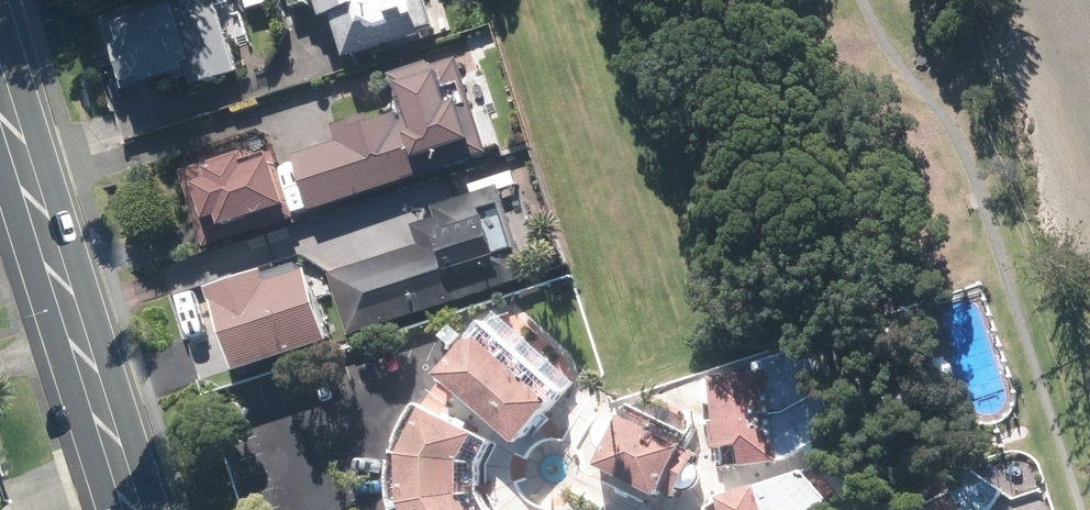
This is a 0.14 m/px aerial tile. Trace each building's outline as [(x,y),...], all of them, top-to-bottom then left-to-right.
[(199,84),(245,71),(225,0),(176,0),(199,84)] [(446,25),(439,0),(330,0),(335,15),(346,11),(358,52),(446,25)] [(342,123),(348,141),(303,155),(320,208),(498,152),(467,57),(441,64),(440,59),(397,72),(409,111),(380,120),(377,112),(342,123)] [(251,148),(187,168),(211,244),(301,216),(283,156),(256,164),(251,148)] [(432,241),(346,268),(366,328),(544,272),(514,180),(447,201),(450,214),(426,221),(432,241)] [(264,270),(209,288),(236,372),(333,341),(310,270),(268,283),(264,270)] [(458,376),(533,443),(581,390),(506,322),(458,376)] [(721,420),(717,420),(719,445),(744,444),(746,464),(791,460),(841,431),(830,389),(788,414),(778,414),(774,370),(718,375),(715,376),(712,378),(709,381),(707,384),(707,387),(707,391),(707,394),(709,398),(712,400),(714,402),(717,403),(720,403),(721,420)] [(491,433),(440,408),(418,453),(419,502),(424,509),(487,509),(477,491),(477,460),(491,433)] [(697,462),(701,454),(690,449),(696,438),(637,409),(630,421),(627,420),(623,418),(617,418),(613,419),(608,420),(604,423),(601,427),(598,431),(597,436),(597,441),(598,446),(600,451),(604,455),(608,458),(611,459),(607,467),(667,496),(669,494),(678,499),(682,492),(684,493),(689,494),(693,493),(697,491),(701,489),(703,485),(705,481),(705,476),(704,472),(702,467),(700,464),(697,462)] [(989,508),(932,462),(884,484),(883,489),(883,509),(990,509),(989,508)] [(726,509),(817,509),(832,496),(804,466),(720,491),(726,509)]
